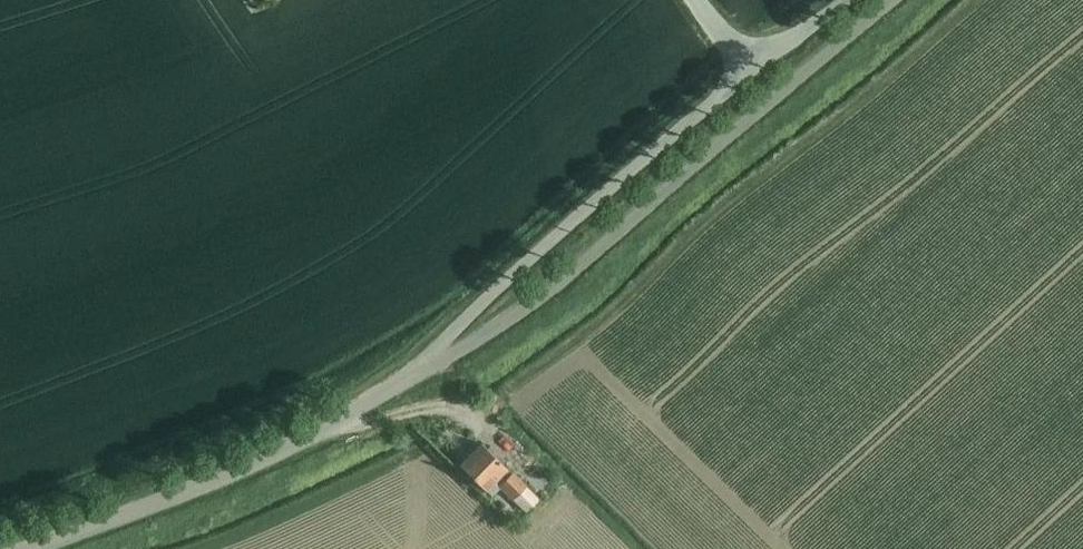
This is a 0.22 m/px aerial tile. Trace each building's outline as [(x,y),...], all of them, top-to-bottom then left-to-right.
[(514,499),(526,486),(481,443),(459,466),(485,491),(495,481),(514,499)] [(520,477),(548,505),(563,490),(535,462),(520,477)]
